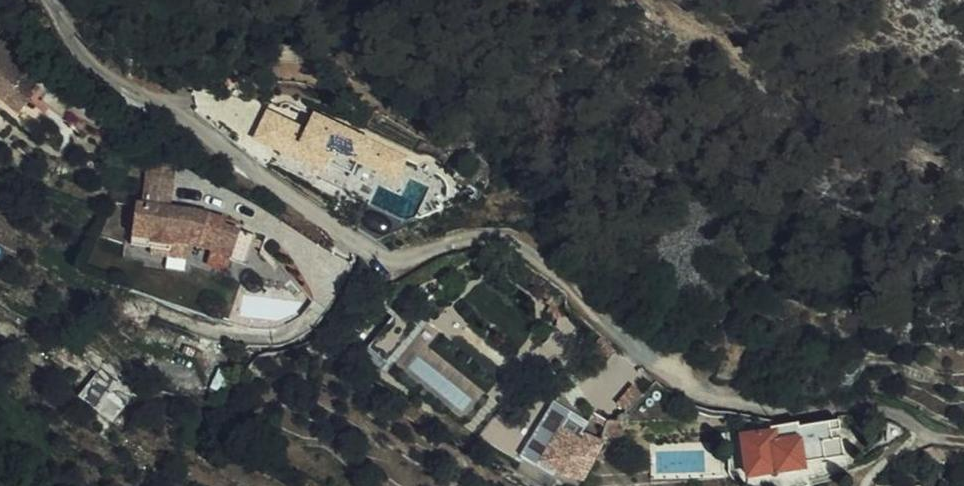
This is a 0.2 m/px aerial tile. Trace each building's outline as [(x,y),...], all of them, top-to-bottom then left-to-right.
[(8,64),(14,70),(23,62),(0,38),(0,71),(8,64)] [(9,101),(26,86),(12,72),(14,70),(8,64),(0,71),(0,91),(9,101)] [(287,98),(308,110),(314,99),(293,87),(287,98)] [(9,101),(0,91),(0,106),(2,108),(9,101)] [(248,132),(259,113),(243,104),(225,138),(259,163),(267,158),(274,147),(248,132)] [(274,147),(278,140),(289,120),(263,105),(259,113),(248,132),(274,147)] [(308,110),(299,126),(307,130),(315,115),(308,110)] [(289,120),(278,140),(291,148),(287,154),(317,172),(322,161),(344,174),(350,162),(367,171),(378,151),(315,115),(307,130),(299,126),(289,120)] [(291,148),(278,140),(274,147),(287,154),(291,148)] [(146,150),(144,165),(169,171),(172,154),(146,150)] [(395,161),(378,151),(367,171),(384,181),(395,161)] [(164,203),(169,171),(144,165),(139,193),(132,192),(125,234),(145,238),(146,238),(146,234),(164,237),(165,232),(182,235),(192,237),(204,244),(205,241),(224,251),(221,257),(235,263),(248,234),(205,211),(164,203)] [(144,244),(179,250),(182,235),(165,232),(164,237),(146,234),(146,238),(145,238),(144,244)] [(198,255),(216,265),(221,257),(224,251),(205,241),(204,244),(198,255)] [(558,304),(547,296),(541,303),(552,311),(558,304)] [(402,311),(366,352),(382,366),(417,323),(402,311)] [(539,361),(548,357),(541,343),(532,347),(539,361)] [(105,428),(134,389),(100,364),(71,402),(105,428)] [(624,406),(638,394),(629,386),(616,397),(624,406)] [(574,478),(595,446),(582,437),(582,427),(564,416),(570,409),(554,398),(521,451),(553,472),(574,478)] [(597,412),(586,428),(608,442),(619,426),(597,412)] [(819,423),(821,433),(832,431),(830,421),(819,423)] [(832,439),(822,441),(821,433),(819,423),(791,426),(789,422),(753,428),(754,432),(733,436),(740,477),(795,468),(794,465),(835,457),(832,439)]
